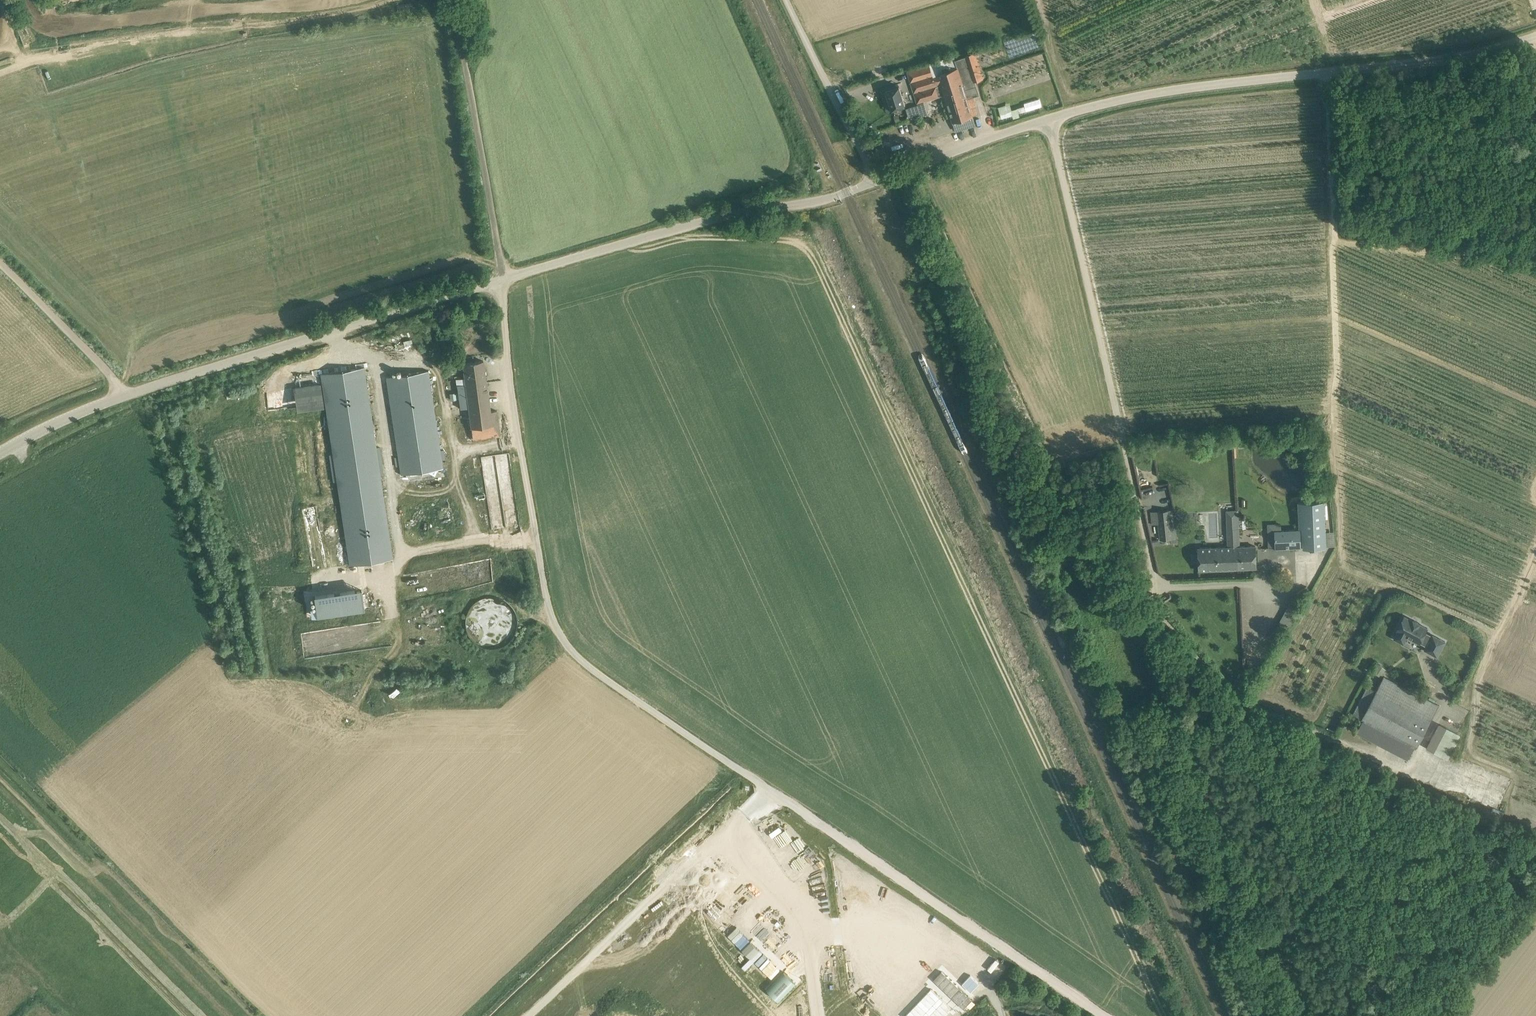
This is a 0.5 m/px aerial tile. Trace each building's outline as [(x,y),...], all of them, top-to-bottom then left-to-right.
[(938,74),(933,75),(911,82),(917,103),(944,95),(953,122),(973,116),(968,99),(980,95),(975,80),(983,78),(975,52),(967,55),(967,56),(955,60),(957,67),(938,73),(938,74)] [(911,82),(933,75),(930,65),(907,72),(911,82)] [(892,110),(905,106),(899,86),(886,90),(892,110)] [(924,102),(918,104),(921,116),(928,114),(924,102)] [(917,105),(906,109),(908,117),(920,113),(917,105)] [(472,427),(489,424),(499,423),(497,410),(490,411),(483,360),(463,363),(465,378),(456,379),(461,409),(469,408),(472,427)] [(364,367),(321,373),(350,565),(393,558),(364,367)] [(428,370),(386,377),(401,474),(443,468),(428,370)] [(492,529),(510,526),(520,525),(509,452),(472,458),(475,478),(484,477),(492,529)] [(1142,487),(1144,502),(1171,499),(1169,484),(1142,487)] [(1267,531),(1269,548),(1296,547),(1296,549),(1320,548),(1317,499),(1293,500),(1294,530),(1267,531)] [(1171,510),(1151,511),(1152,524),(1159,523),(1160,539),(1175,538),(1171,510)] [(317,525),(314,514),(305,516),(308,527),(317,525)] [(1228,540),(1240,539),(1239,528),(1227,528),(1228,540)] [(1238,556),(1238,568),(1257,567),(1256,546),(1240,546),(1240,539),(1228,540),(1228,547),(1229,547),(1235,547),(1235,557),(1238,556)] [(1229,547),(1198,548),(1199,570),(1238,568),(1238,556),(1235,557),(1235,547),(1229,547)] [(380,576),(333,584),(336,604),(384,597),(380,576)] [(480,643),(508,635),(506,630),(514,628),(504,594),(464,606),(472,633),(477,632),(480,643)] [(1289,624),(1301,606),(1293,601),(1283,617),(1290,621),(1289,623),(1289,624)] [(1413,620),(1404,615),(1396,630),(1398,631),(1394,638),(1404,643),(1407,636),(1420,643),(1420,642),(1427,645),(1425,649),(1437,656),(1445,641),(1433,634),(1432,636),(1425,632),(1428,628),(1419,623),(1420,622),(1418,622),(1419,622),(1418,621),(1418,622),(1415,620),(1414,619),(1414,620),(1413,619),(1413,620)] [(1416,746),(1430,719),(1438,704),(1384,675),(1377,690),(1368,685),(1353,713),(1364,719),(1357,732),(1408,759),(1415,746),(1416,746)] [(1450,758),(1460,732),(1438,723),(1427,749),(1450,758)] [(796,983),(784,971),(767,989),(779,1000),(796,983)]
